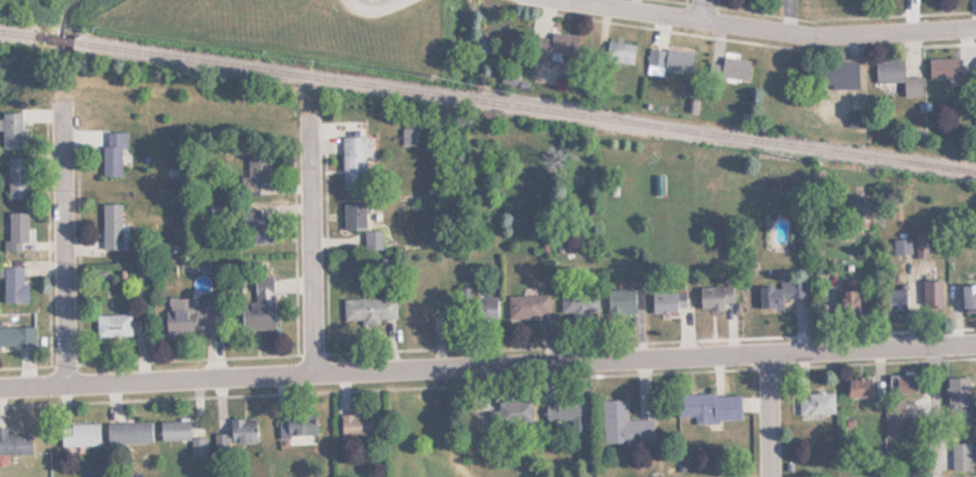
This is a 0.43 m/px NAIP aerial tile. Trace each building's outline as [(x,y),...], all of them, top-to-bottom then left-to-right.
[(549,61),(550,52),(574,54),(576,35),(550,32),(549,37),(532,36),(530,60),(549,61)] [(634,43),(606,41),(604,61),(632,63),(634,43)] [(646,73),(662,74),(662,70),(692,73),(694,49),(648,46),(646,73)] [(719,76),(746,79),(748,58),(720,56),(719,76)] [(958,58),(928,58),(928,78),(958,78),(958,58)] [(875,83),(902,82),(903,98),(923,97),(922,77),(903,78),(902,59),(874,60),(875,83)] [(857,61),(819,61),(819,90),(857,90),(857,61)] [(858,110),(848,110),(848,126),(858,126),(858,110)] [(0,147),(23,147),(23,112),(0,112),(0,147)] [(124,131),(101,131),(101,176),(124,176),(124,131)] [(341,136),(341,189),(364,189),(364,136),(341,136)] [(267,155),(246,155),(246,193),(267,193),(267,155)] [(7,156),(7,199),(26,199),(26,156),(7,156)] [(102,203),(102,249),(121,249),(121,203),(102,203)] [(343,204),(366,204),(367,230),(382,230),(383,250),(363,248),(362,231),(343,230),(343,204)] [(26,212),(6,212),(6,251),(20,251),(20,241),(26,241),(26,212)] [(250,217),(250,242),(270,242),(270,217),(250,217)] [(926,232),(915,232),(915,255),(926,255),(926,232)] [(910,239),(893,239),(893,252),(910,252),(910,239)] [(2,301),(22,301),(22,267),(0,267),(0,277),(2,277),(2,301)] [(273,329),(273,277),(253,277),(253,301),(245,301),(245,329),(273,329)] [(942,279),(923,279),(923,314),(942,314),(942,279)] [(959,284),(960,312),(975,311),(975,283),(959,284)] [(699,285),(699,312),(722,312),(722,285),(699,285)] [(782,308),(782,297),(797,297),(798,286),(755,285),(755,307),(782,308)] [(607,311),(637,311),(637,288),(607,288),(607,311)] [(857,316),(857,288),(830,288),(830,316),(857,316)] [(906,288),(884,288),(884,312),(906,312),(906,288)] [(598,315),(598,290),(561,290),(561,315),(598,315)] [(686,311),(686,291),(651,291),(651,311),(686,311)] [(549,295),(508,295),(508,318),(549,318),(549,295)] [(497,322),(497,297),(472,297),(472,322),(497,322)] [(194,298),(165,298),(165,333),(194,333),(194,298)] [(346,298),(346,321),(395,321),(395,298),(346,298)] [(198,300),(198,324),(215,324),(215,300),(198,300)] [(404,300),(404,322),(442,322),(442,300),(404,300)] [(130,337),(130,315),(95,315),(95,337),(130,337)] [(0,327),(0,347),(33,347),(33,327),(0,327)] [(888,393),(915,393),(915,374),(888,374),(888,393)] [(871,378),(846,378),(846,398),(871,398),(871,378)] [(948,417),(969,417),(969,378),(948,378),(948,417)] [(739,393),(676,396),(677,419),(693,418),(693,423),(741,421),(739,393)] [(833,413),(833,393),(797,394),(797,414),(833,413)] [(586,429),(585,400),(539,401),(539,430),(586,429)] [(652,443),(652,420),(626,420),(626,400),(602,400),(602,444),(652,443)] [(884,438),(910,438),(910,416),(903,416),(903,401),(884,401),(884,438)] [(377,415),(338,415),(338,438),(377,438),(377,415)] [(228,419),(228,443),(255,443),(255,419),(228,419)] [(279,420),(279,438),(314,439),(315,420),(279,420)] [(159,421),(159,440),(188,440),(188,421),(159,421)] [(106,423),(106,444),(150,444),(150,423),(106,423)] [(98,424),(59,424),(59,446),(98,446),(98,424)] [(31,454),(31,435),(6,435),(6,428),(0,428),(0,454),(31,454)] [(191,455),(204,455),(204,439),(191,439),(191,455)] [(970,443),(951,443),(951,470),(970,470),(970,443)]
